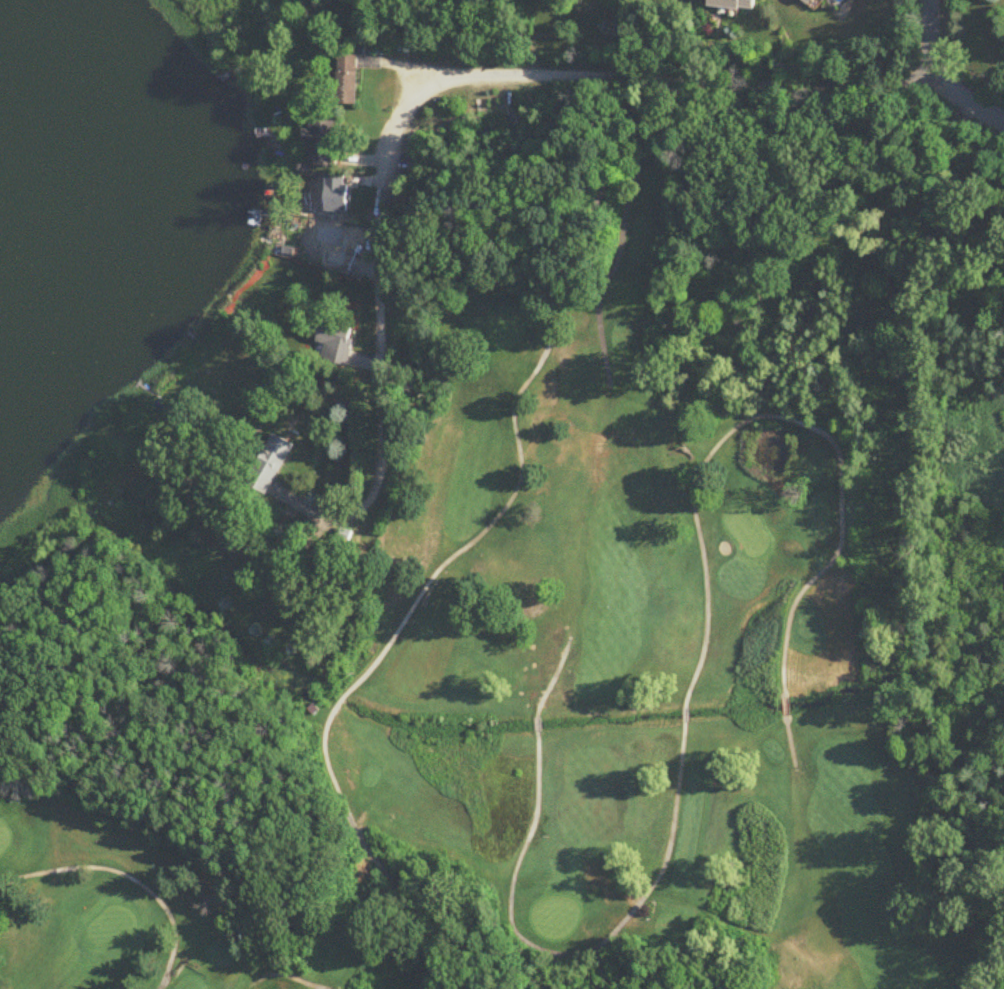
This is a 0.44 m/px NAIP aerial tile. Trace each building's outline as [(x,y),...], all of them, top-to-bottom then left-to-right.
[(755,12),(757,0),(711,0),(711,8),(755,12)] [(337,107),(358,107),(358,57),(337,57),(337,107)] [(304,145),(311,145),(311,168),(341,168),(341,122),(311,122),(311,130),(305,130),(304,145)] [(349,213),(349,177),(326,177),(325,213),(349,213)] [(328,255),(348,255),(348,228),(328,228),(328,255)] [(357,329),(323,321),(318,345),(326,347),(322,362),(348,368),(357,329)] [(248,488),(269,498),(294,445),(273,435),(248,488)] [(342,540),(351,541),(352,532),(344,531),(342,540)]
